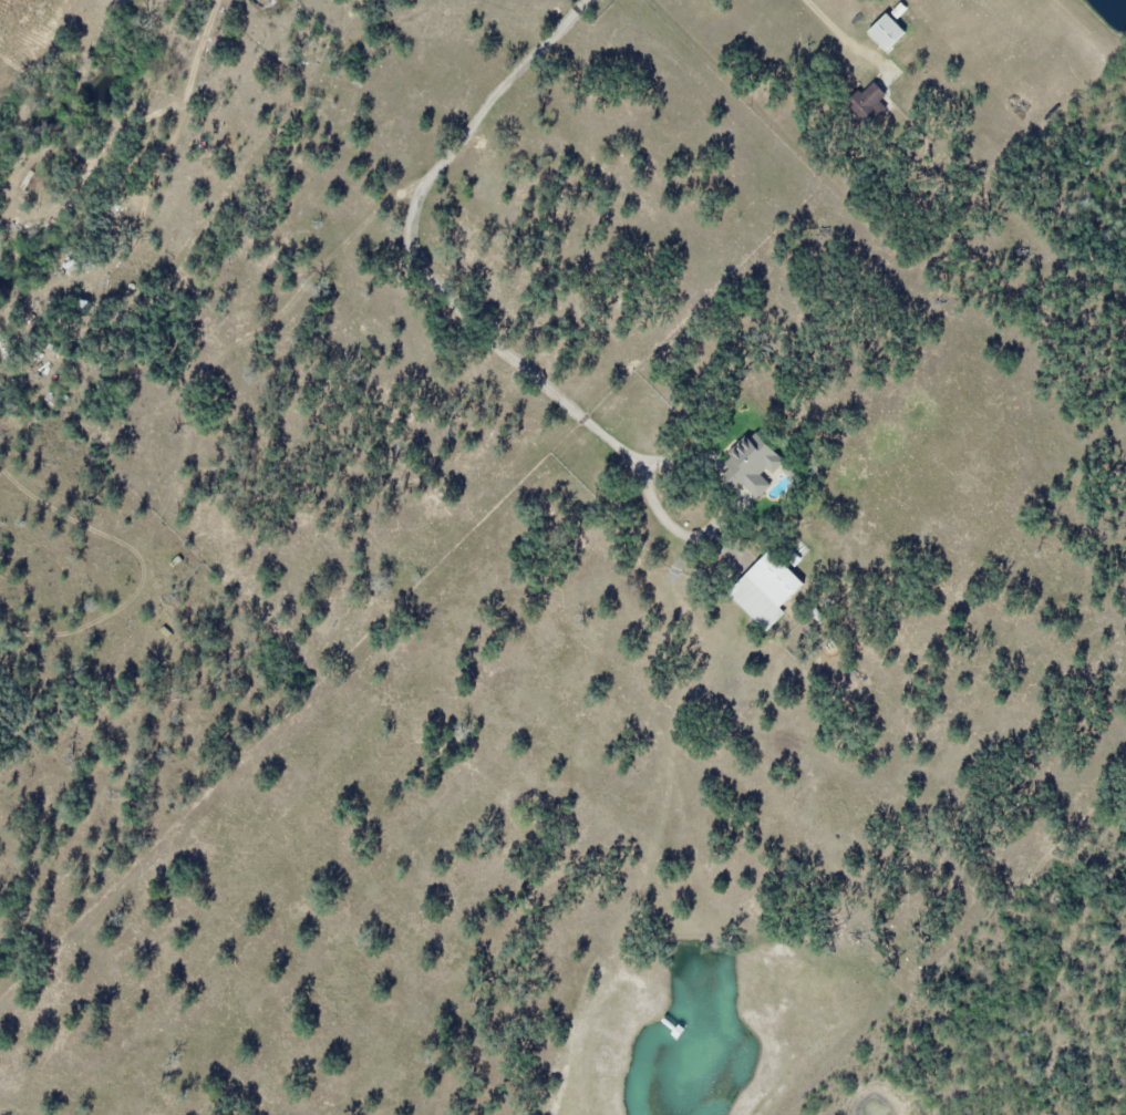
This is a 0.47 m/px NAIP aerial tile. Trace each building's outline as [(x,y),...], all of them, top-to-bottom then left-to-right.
[(890,51),(909,32),(890,12),(870,32),(890,51)] [(888,93),(873,80),(849,107),(870,126),(887,107),(880,101),(888,93)] [(751,496),(790,469),(762,429),(723,457),(751,496)] [(730,592),(768,630),(786,613),(782,608),(806,584),(773,550),(730,592)]
